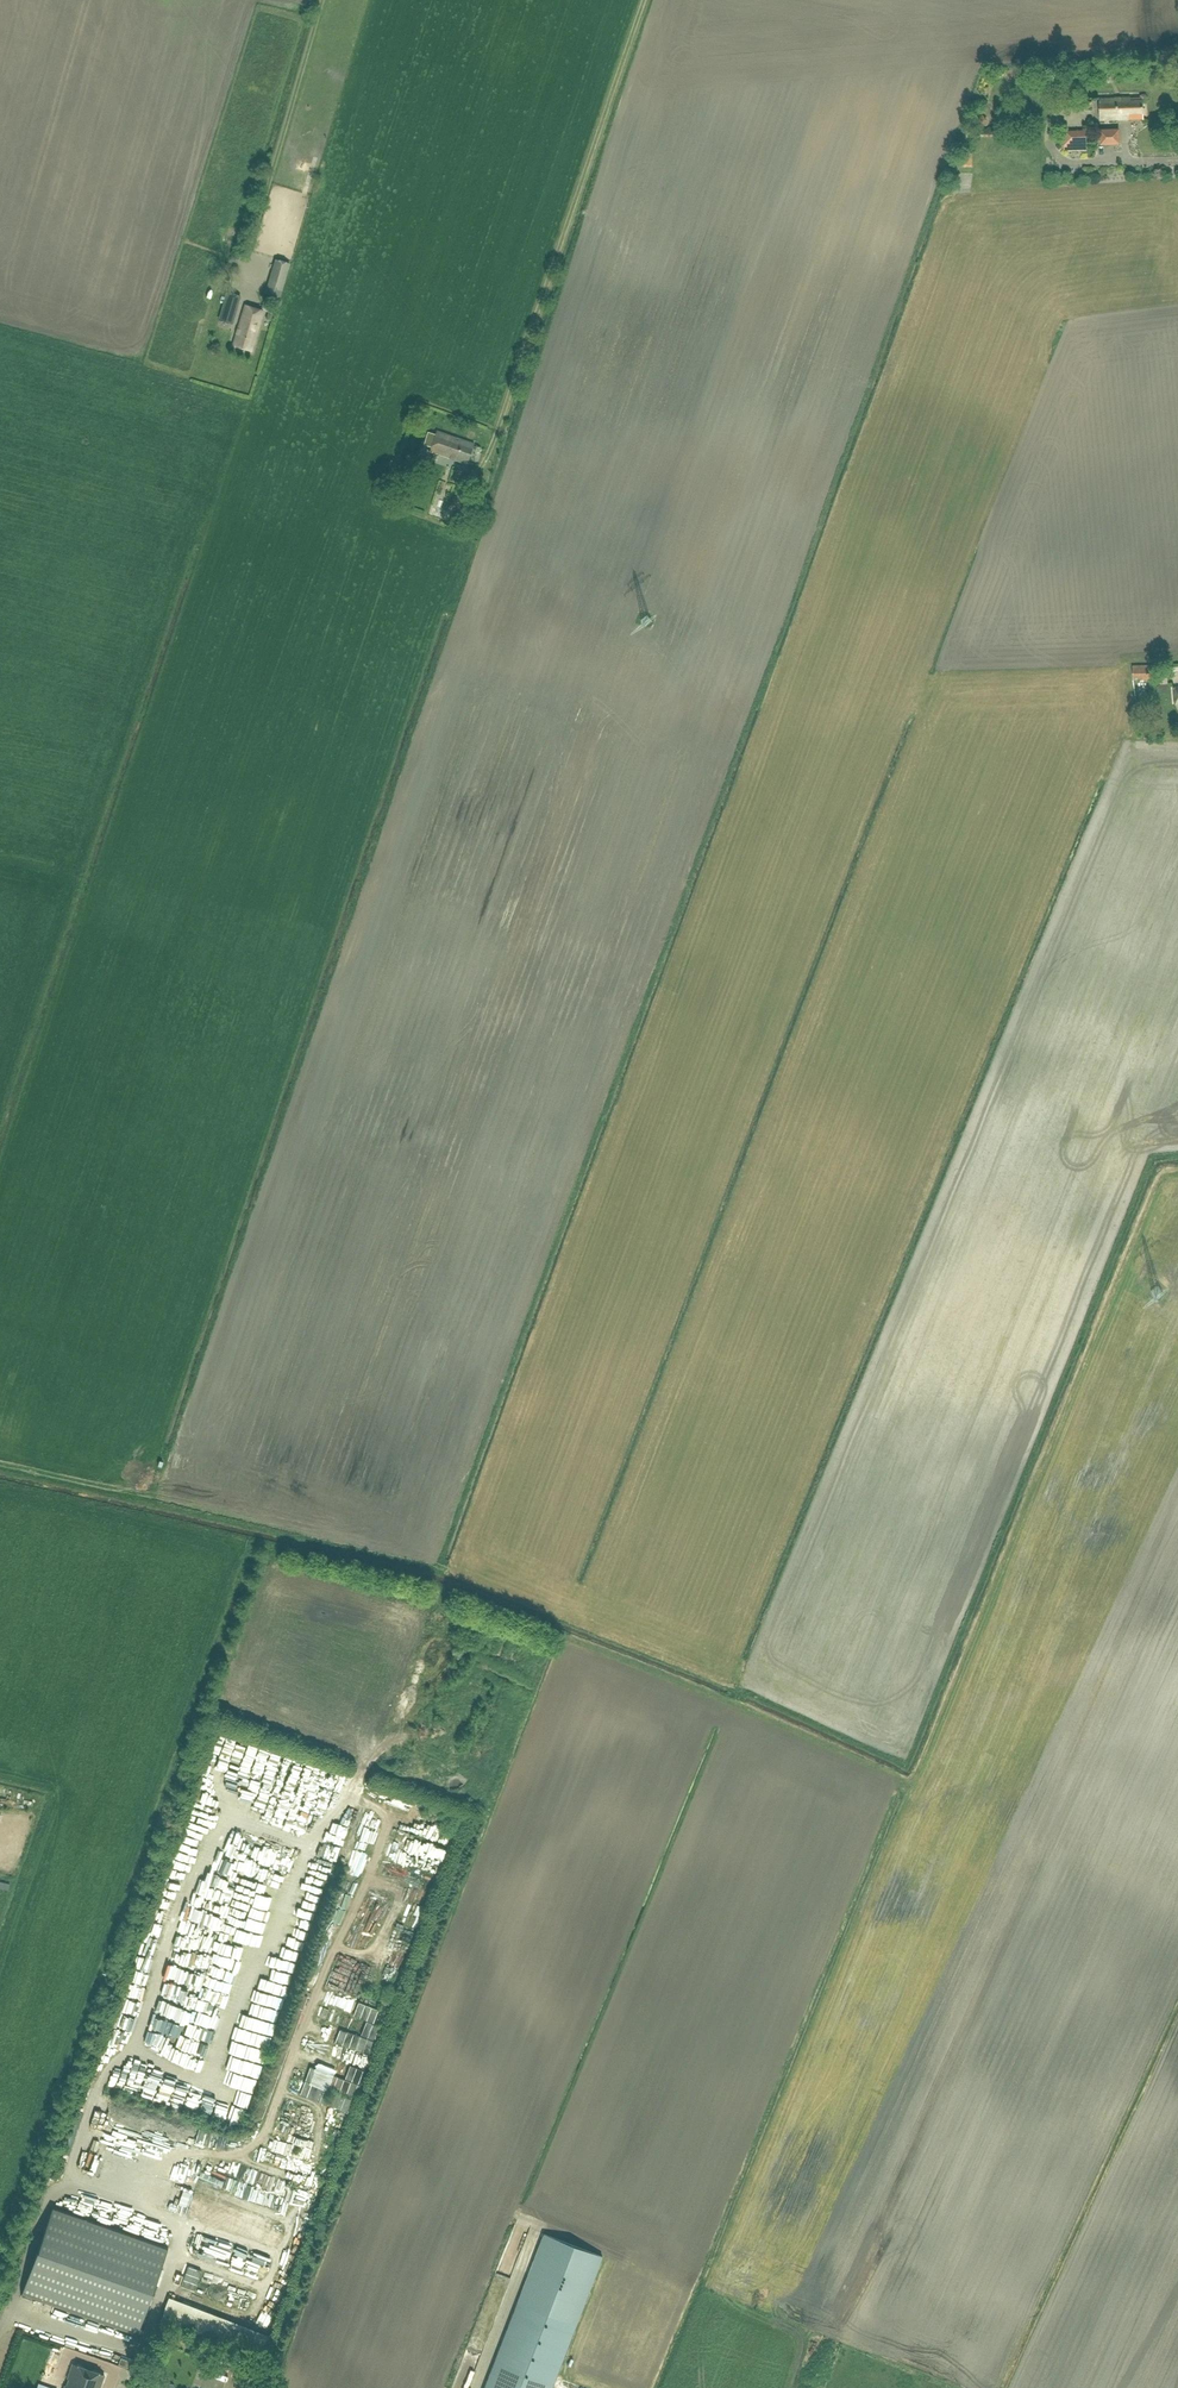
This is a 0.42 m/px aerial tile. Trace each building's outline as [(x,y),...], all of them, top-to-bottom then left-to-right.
[(1100,118),(1128,117),(1128,118),(1142,118),(1142,98),(1099,99),(1100,118)] [(977,114),(974,126),(980,126),(986,125),(987,119),(982,115),(977,114)] [(1099,129),(1100,145),(1120,144),(1119,128),(1099,129)] [(1065,132),(1062,132),(1063,146),(1087,145),(1086,130),(1065,131),(1065,132)] [(973,164),(972,151),(963,151),(963,165),(973,164)] [(266,286),(281,291),(290,264),(275,259),(266,286)] [(220,313),(235,317),(240,298),(226,294),(220,313)] [(245,305),(233,344),(251,350),(263,310),(245,305)] [(467,463),(474,443),(436,430),(430,451),(467,463)] [(1132,664),(1132,677),(1138,677),(1138,679),(1157,679),(1157,672),(1162,672),(1162,664),(1132,664)] [(213,1730),(206,1762),(227,1767),(228,1763),(238,1765),(235,1782),(246,1784),(252,1754),(242,1752),(243,1750),(255,1752),(257,1743),(246,1741),(247,1737),(213,1730)] [(265,1763),(277,1766),(282,1752),(259,1745),(256,1754),(267,1757),(265,1763)] [(253,1767),(263,1769),(265,1758),(255,1757),(253,1767)] [(295,1762),(291,1771),(299,1775),(303,1766),(295,1762)] [(263,1774),(273,1778),(276,1769),(266,1765),(263,1774)] [(246,1784),(256,1788),(262,1772),(252,1768),(246,1784)] [(316,1769),(312,1779),(313,1779),(310,1786),(319,1790),(326,1773),(316,1769)] [(287,1782),(297,1784),(299,1776),(289,1773),(287,1782)] [(284,1784),(281,1801),(289,1803),(290,1794),(294,1795),(296,1787),(284,1784)] [(297,1790),(291,1806),(298,1808),(304,1792),(297,1790)] [(286,1819),(289,1808),(278,1805),(275,1816),(286,1819)] [(338,1846),(342,1835),(325,1829),(321,1840),(338,1846)] [(267,1866),(261,1879),(268,1882),(274,1869),(267,1866)] [(212,1881),(221,1885),(225,1878),(216,1873),(212,1881)] [(234,1889),(236,1881),(229,1878),(226,1887),(234,1889)] [(7,1894),(8,1884),(0,1882),(0,1893),(7,1894)] [(252,1898),(254,1892),(240,1887),(238,1893),(252,1898)] [(339,1905),(332,1915),(342,1921),(349,1911),(339,1905)] [(191,1921),(205,1924),(209,1910),(194,1907),(191,1921)] [(212,1945),(234,1953),(237,1944),(235,1943),(245,1916),(225,1909),(212,1945)] [(257,1922),(254,1931),(274,1938),(277,1929),(257,1922)] [(282,1923),(281,1930),(304,1932),(305,1924),(282,1923)] [(175,1958),(187,1961),(192,1946),(190,1945),(191,1942),(201,1944),(205,1928),(195,1925),(192,1936),(184,1934),(181,1943),(179,1943),(175,1958)] [(145,1926),(141,1937),(153,1941),(156,1929),(145,1926)] [(278,1931),(277,1939),(299,1943),(300,1935),(278,1931)] [(290,1967),(296,1947),(266,1936),(262,1948),(249,1944),(246,1955),(255,1958),(248,1979),(266,1985),(270,1974),(266,1973),(270,1961),(273,1962),(269,1972),(286,1978),(289,1967),(290,1967)] [(134,2011),(139,1992),(147,1994),(159,1944),(139,1939),(126,1991),(128,1991),(124,2008),(134,2011)] [(210,1955),(228,1964),(232,1956),(214,1947),(210,1955)] [(206,1965),(207,1952),(197,1951),(196,1964),(206,1965)] [(177,1961),(171,1975),(186,1982),(190,1975),(198,1979),(201,1973),(177,1961)] [(211,1961),(209,1970),(233,1976),(235,1968),(219,1965),(220,1963),(211,1961)] [(205,1970),(202,1980),(203,1981),(199,1992),(230,2003),(237,1981),(205,1970)] [(271,1976),(270,1986),(283,1989),(285,1978),(271,1976)] [(148,2048),(196,2064),(200,2051),(206,2053),(218,2017),(215,2016),(211,2028),(205,2026),(198,2024),(190,2048),(167,2040),(168,2037),(171,2038),(180,2013),(185,2015),(187,2008),(180,2005),(182,2000),(189,2002),(189,2001),(200,2004),(200,2005),(219,2012),(222,2002),(163,1982),(154,2011),(164,2014),(158,2033),(154,2032),(148,2048)] [(268,2000),(270,2000),(268,2012),(272,2013),(274,2000),(278,2001),(280,1990),(255,1985),(254,1987),(249,1986),(245,2007),(265,2011),(268,2000)] [(194,2019),(197,2008),(192,2006),(188,2017),(194,2019)] [(236,2035),(234,2050),(264,2055),(266,2044),(256,2042),(257,2040),(242,2037),(243,2035),(267,2040),(271,2014),(236,2008),(231,2034),(236,2035)] [(211,2023),(213,2013),(199,2010),(197,2020),(211,2023)] [(131,2027),(133,2012),(121,2011),(119,2026),(131,2027)] [(184,2031),(195,2032),(196,2020),(186,2019),(184,2031)] [(116,2028),(111,2044),(122,2047),(127,2031),(116,2028)] [(182,2044),(189,2046),(192,2033),(185,2032),(182,2044)] [(98,2061),(104,2063),(109,2049),(103,2046),(98,2061)] [(257,2073),(261,2060),(234,2050),(228,2065),(240,2069),(231,2095),(226,2094),(220,2112),(239,2118),(254,2072),(257,2073)] [(122,2083),(124,2076),(112,2073),(110,2080),(122,2083)] [(189,2084),(161,2077),(158,2092),(185,2099),(189,2084)] [(312,2099),(348,2109),(352,2094),(316,2083),(312,2099)] [(188,2103),(205,2105),(206,2092),(190,2091),(188,2103)] [(314,2108),(312,2097),(304,2098),(305,2109),(314,2108)] [(90,2124),(102,2128),(108,2111),(95,2107),(90,2124)] [(295,2132),(292,2140),(306,2145),(309,2137),(295,2132)] [(203,2168),(217,2172),(219,2165),(238,2171),(240,2163),(207,2154),(203,2168)] [(188,2178),(198,2180),(202,2160),(193,2158),(188,2178)] [(246,2166),(243,2180),(230,2177),(227,2190),(239,2193),(242,2181),(255,2184),(259,2169),(246,2166)] [(269,2175),(265,2189),(280,2194),(280,2195),(286,2197),(282,2212),(287,2214),(297,2183),(269,2175)] [(168,2197),(178,2201),(183,2187),(173,2184),(168,2197)] [(252,2187),(248,2199),(272,2206),(275,2194),(252,2187)] [(206,2219),(208,2205),(193,2203),(191,2211),(178,2208),(177,2214),(192,2216),(191,2221),(199,2222),(200,2218),(206,2219)] [(168,2246),(52,2205),(20,2295),(136,2336),(168,2246)] [(227,2206),(225,2211),(235,2214),(237,2209),(227,2206)] [(247,2209),(241,2224),(252,2229),(258,2214),(247,2209)] [(223,2213),(219,2221),(235,2228),(239,2219),(223,2213)] [(602,2255),(543,2233),(484,2387),(551,2387),(602,2255)] [(179,2276),(189,2279),(192,2269),(181,2266),(179,2276)] [(216,2323),(220,2314),(170,2294),(166,2303),(216,2323)] [(103,2375),(73,2364),(68,2378),(69,2379),(67,2385),(65,2385),(64,2387),(99,2387),(103,2375)] [(145,2385),(152,2387),(157,2387),(162,2376),(150,2371),(145,2385)]
